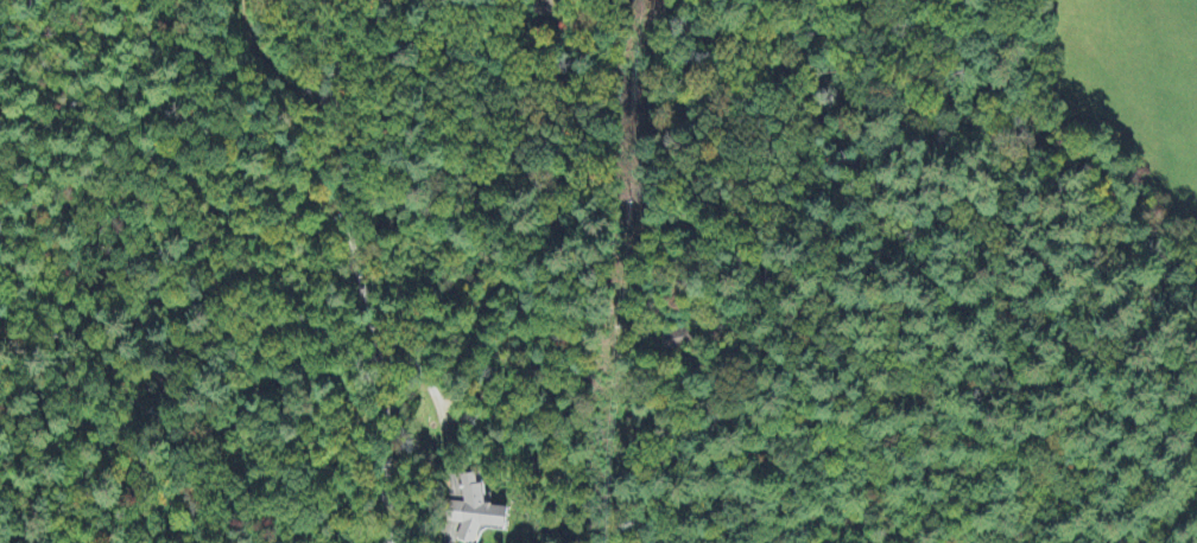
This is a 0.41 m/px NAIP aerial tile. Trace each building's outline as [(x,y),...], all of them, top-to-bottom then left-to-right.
[(486,509),(481,475),(461,478),(465,503),(449,505),(452,526),(458,526),(461,542),(481,542),(480,536),(511,532),(508,506),(486,509)]
